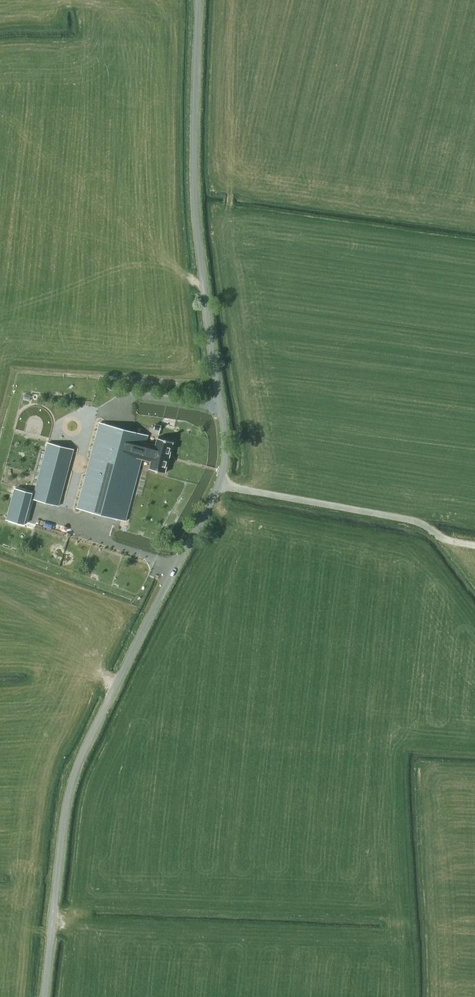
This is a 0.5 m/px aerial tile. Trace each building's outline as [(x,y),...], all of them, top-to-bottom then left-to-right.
[(125,521),(142,458),(151,461),(149,468),(165,473),(173,442),(157,438),(155,445),(146,443),(148,436),(99,423),(77,508),(125,521)] [(46,424),(43,433),(51,436),(54,427),(46,424)] [(33,499),(29,498),(17,495),(11,519),(28,524),(34,500),(58,506),(73,450),(48,443),(35,491),(33,499)]
